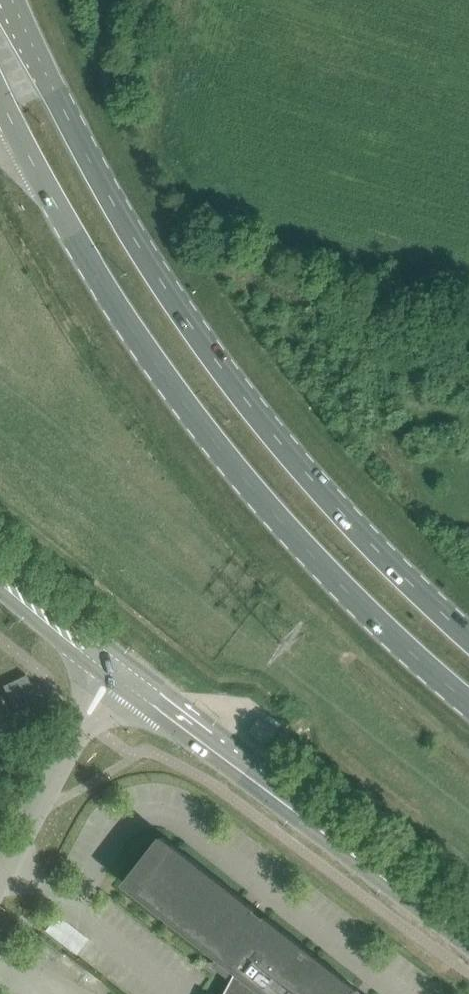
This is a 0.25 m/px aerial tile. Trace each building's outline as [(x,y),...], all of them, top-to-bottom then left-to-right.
[(37,699),(26,675),(3,686),(15,710),(37,699)] [(355,992),(357,989),(358,990),(358,989),(264,916),(264,917),(265,918),(263,920),(252,912),(254,909),(255,910),(256,909),(162,836),(161,837),(170,845),(138,892),(222,957),(216,965),(212,961),(211,962),(232,979),(238,968),(271,993),(358,993),(355,992)] [(56,914),(45,930),(76,952),(87,936),(56,914)] [(238,968),(232,979),(224,993),(271,993),(238,968)]
